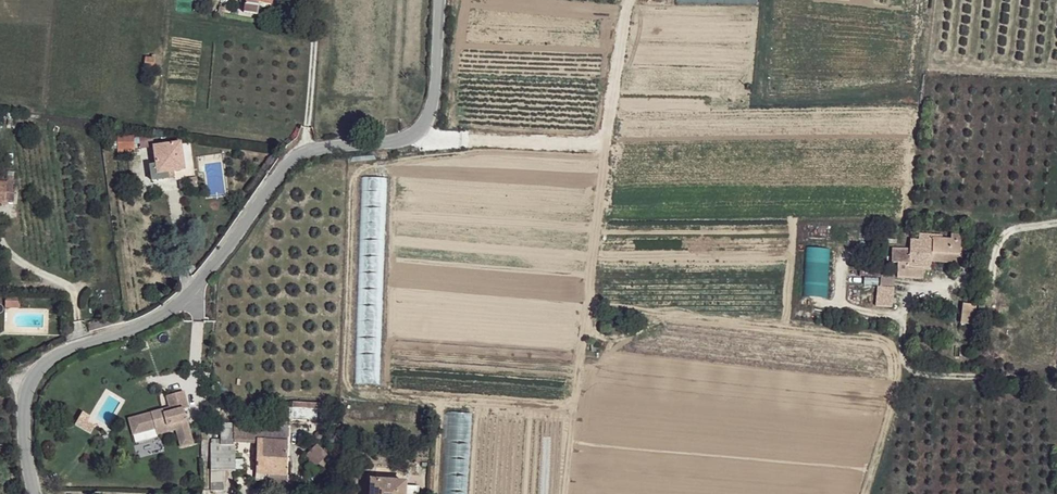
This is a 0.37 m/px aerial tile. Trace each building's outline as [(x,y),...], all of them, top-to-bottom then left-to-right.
[(155,59),(147,58),(147,69),(156,70),(155,59)] [(152,145),(151,131),(115,133),(116,153),(131,152),(130,146),(152,145)] [(181,142),(155,146),(157,163),(159,173),(168,172),(185,170),(181,142)] [(157,163),(150,164),(153,181),(169,178),(168,172),(159,173),(157,163)] [(957,232),(947,232),(947,237),(946,261),(955,262),(957,232)] [(947,237),(934,236),(933,240),(934,260),(946,261),(947,237)] [(933,240),(913,238),(910,266),(931,267),(934,260),(933,240)] [(824,297),(829,249),(804,246),(799,295),(824,297)] [(893,285),(893,275),(880,274),(879,285),(893,285)] [(891,308),(894,288),(878,285),(875,305),(891,308)] [(959,324),(975,324),(975,303),(959,304),(959,324)] [(171,405),(140,417),(144,433),(158,428),(161,436),(180,430),(185,445),(198,441),(186,408),(191,406),(185,390),(169,396),(171,405)] [(329,404),(295,402),(295,407),(324,409),(323,425),(327,425),(329,404)] [(140,417),(132,420),(138,435),(144,433),(140,417)] [(264,421),(264,424),(264,435),(264,439),(289,440),(290,423),(264,421)] [(264,424),(234,422),(234,427),(235,433),(264,435),(264,424)] [(234,427),(220,426),(221,445),(234,445),(235,433),(234,427)] [(264,439),(260,439),(257,471),(287,472),(289,440),(264,439)] [(210,453),(210,468),(210,489),(220,490),(223,491),(225,469),(235,469),(234,456),(234,445),(221,445),(215,445),(211,444),(210,453)] [(372,481),(372,493),(406,493),(407,487),(407,483),(372,481)]
